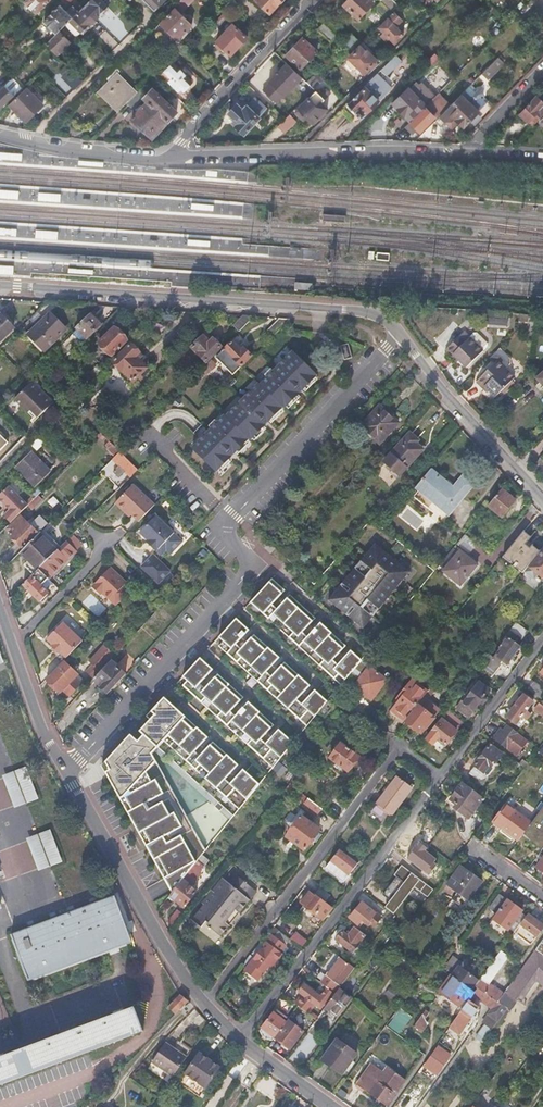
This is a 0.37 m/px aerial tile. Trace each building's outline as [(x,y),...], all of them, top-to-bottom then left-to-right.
[(25,2),(38,14),(52,0),(26,0),(25,2)] [(82,8),(95,21),(108,8),(100,0),(91,0),(82,8)] [(156,11),(167,0),(144,0),(156,11)] [(174,7),(181,14),(195,0),(181,0),(174,7)] [(254,1),(256,1),(271,14),(284,0),(253,0),(254,1)] [(369,0),(350,0),(345,5),(360,18),(373,4),(369,0)] [(381,2),(392,13),(399,6),(392,0),(381,0),(380,1),(381,2)] [(381,2),(375,9),(386,19),(392,13),(381,2)] [(67,12),(60,5),(44,22),(56,35),(62,29),(65,26),(69,22),(79,11),(74,6),(67,12)] [(224,7),(216,14),(229,26),(236,18),(224,7)] [(79,11),(69,22),(81,35),(95,21),(82,8),(79,11)] [(177,10),(162,25),(177,39),(192,25),(177,10)] [(395,13),(380,28),(396,43),(404,35),(397,27),(403,20),(395,13)] [(247,38),(233,24),(217,40),(219,43),(216,46),(221,50),(224,47),(232,54),(247,38)] [(325,24),(319,30),(332,42),(338,36),(325,24)] [(62,29),(56,35),(46,45),(57,56),(70,43),(64,37),(67,35),(62,29)] [(318,52),(304,38),(287,55),(302,69),(318,52)] [(369,47),(365,44),(348,60),(348,65),(353,70),(356,70),(359,67),(365,73),(377,61),(366,50),(369,47)] [(440,59),(435,54),(426,62),(432,68),(440,59)] [(503,63),(498,58),(482,74),(487,79),(503,63)] [(287,63),(270,82),(271,83),(264,90),(278,103),(285,96),(286,97),(303,78),(287,63)] [(162,83),(166,79),(181,93),(192,82),(173,65),(166,72),(162,69),(155,76),(162,83)] [(365,87),(367,89),(350,106),(360,116),(397,80),(384,67),(365,87)] [(113,68),(95,86),(119,111),(127,103),(138,93),(113,68)] [(12,79),(5,87),(13,94),(20,87),(12,79)] [(5,87),(0,92),(0,112),(15,97),(13,94),(5,87)] [(461,95),(480,114),(488,105),(482,99),(485,95),(485,93),(482,90),(479,89),(476,93),(470,87),(461,95)] [(146,99),(148,101),(169,121),(177,112),(153,89),(147,96),(145,98),(146,99)] [(27,90),(10,107),(27,124),(44,107),(27,90)] [(141,90),(138,93),(127,103),(135,110),(146,99),(145,98),(147,96),(141,90)] [(426,107),(411,91),(395,106),(411,123),(426,107)] [(314,94),(301,108),(315,123),(328,110),(323,105),(332,96),(328,92),(320,100),(314,94)] [(461,95),(447,110),(437,120),(435,122),(441,128),(447,123),(453,129),(459,123),(465,129),(480,114),(461,95)] [(537,97),(521,115),(533,126),(542,115),(542,102),(537,97)] [(256,98),(248,106),(260,117),(268,109),(256,98)] [(435,98),(426,107),(411,123),(406,127),(412,134),(417,129),(421,133),(435,118),(445,108),(435,98)] [(148,101),(132,119),(152,138),(169,121),(148,101)] [(238,105),(230,114),(237,120),(233,124),(245,134),(260,118),(260,117),(248,106),(247,106),(243,110),(238,105)] [(447,110),(445,108),(435,118),(437,120),(447,110)] [(282,135),(296,127),(291,118),(277,126),(282,135)] [(0,152),(0,161),(24,162),(24,153),(0,152)] [(105,162),(80,160),(80,167),(104,169),(105,162)] [(0,190),(0,199),(20,200),(21,192),(0,190)] [(63,194),(40,193),(39,201),(62,203),(63,194)] [(255,212),(248,212),(248,203),(240,204),(241,217),(255,216),(255,212)] [(0,226),(0,234),(17,235),(18,227),(0,226)] [(60,230),(37,229),(37,237),(60,238),(60,230)] [(143,245),(161,245),(162,232),(143,231),(143,245)] [(212,240),(190,238),(189,245),(212,246),(212,240)] [(266,256),(289,255),(288,246),(266,247),(266,256)] [(0,264),(0,272),(14,273),(15,265),(0,264)] [(96,269),(71,267),(70,273),(95,275),(96,269)] [(311,290),(312,282),(293,280),(292,288),(311,290)] [(65,330),(46,310),(25,331),(44,351),(65,330)] [(512,314),(487,311),(487,318),(512,320),(512,314)] [(1,315),(0,316),(0,343),(14,328),(1,315)] [(89,315),(75,329),(87,341),(101,327),(89,315)] [(254,317),(243,316),(234,325),(240,331),(254,317)] [(512,320),(487,318),(486,325),(511,327),(512,320)] [(290,319),(280,319),(267,331),(272,337),(280,329),(290,319)] [(126,343),(113,330),(99,344),(112,356),(126,343)] [(472,339),(466,332),(446,349),(451,355),(453,353),(459,361),(466,368),(483,352),(472,339)] [(475,336),(472,339),(483,352),(486,349),(475,336)] [(205,337),(193,349),(207,362),(222,347),(215,339),(211,343),(205,337)] [(232,343),(218,358),(233,374),(251,356),(244,349),(241,352),(232,343)] [(129,346),(114,362),(133,382),(146,369),(137,361),(141,357),(129,346)] [(57,351),(52,356),(61,364),(65,359),(57,351)] [(493,365),(474,382),(481,390),(483,388),(493,399),(512,381),(502,370),(507,365),(507,361),(498,351),(488,360),(493,365)] [(453,353),(451,355),(457,363),(459,361),(453,353)] [(192,450),(215,472),(246,440),(247,441),(279,408),(280,410),(312,376),(289,354),(257,388),(256,386),(224,419),(223,418),(205,436),(192,450)] [(216,364),(211,360),(202,369),(207,374),(216,364)] [(33,382),(14,400),(28,414),(31,411),(38,418),(53,403),(33,382)] [(70,403),(65,399),(60,404),(65,409),(70,403)] [(397,423),(379,406),(361,426),(379,443),(397,423)] [(31,411),(28,414),(35,421),(38,418),(31,411)] [(417,441),(409,433),(391,454),(383,462),(398,476),(406,467),(422,450),(415,444),(417,441)] [(40,435),(30,442),(36,450),(45,443),(40,435)] [(109,448),(108,449),(115,456),(119,452),(109,442),(105,445),(109,448)] [(115,456),(112,460),(119,466),(113,472),(119,478),(125,472),(130,477),(137,470),(119,452),(115,456)] [(31,453),(17,468),(37,487),(51,473),(31,453)] [(539,458),(529,470),(534,476),(542,465),(542,462),(539,458)] [(431,469),(415,489),(448,516),(474,485),(462,476),(453,487),(431,469)] [(155,503),(135,483),(116,502),(126,511),(129,509),(133,513),(139,519),(155,503)] [(8,487),(0,494),(0,502),(4,506),(8,511),(6,513),(2,517),(9,524),(27,506),(8,487)] [(515,501),(501,489),(487,506),(501,518),(515,501)] [(29,525),(37,533),(47,524),(39,515),(29,525)] [(164,524),(155,515),(139,532),(147,540),(150,543),(148,544),(155,551),(156,551),(160,555),(165,550),(167,552),(179,539),(173,533),(174,533),(173,532),(173,528),(168,524),(164,524)] [(9,526),(13,531),(9,535),(22,548),(37,533),(20,516),(9,526)] [(516,524),(510,519),(500,532),(506,536),(516,524)] [(41,531),(18,553),(28,563),(23,567),(32,576),(59,549),(41,531)] [(531,538),(523,532),(504,556),(523,572),(539,553),(531,547),(529,550),(524,546),(527,543),(531,538)] [(72,536),(59,549),(32,576),(23,585),(41,602),(50,593),(45,588),(52,581),(48,577),(75,551),(70,546),(76,540),(72,536)] [(182,541),(179,539),(167,552),(169,554),(182,541)] [(81,545),(76,540),(70,546),(75,551),(81,545)] [(407,571),(373,542),(327,597),(361,627),(407,571)] [(542,549),(523,573),(532,580),(537,574),(542,579),(542,549)] [(202,559),(207,554),(203,550),(198,556),(202,559)] [(476,565),(458,551),(441,573),(458,587),(476,565)] [(152,554),(141,566),(158,582),(169,571),(152,554)] [(111,566),(95,583),(103,591),(104,589),(119,602),(129,591),(123,585),(127,581),(111,566)] [(262,587),(250,600),(335,678),(340,672),(345,676),(363,658),(352,647),(339,661),(333,655),(345,644),(330,633),(333,629),(322,619),(308,632),(303,629),(314,617),(288,593),(277,604),(272,600),(284,589),(271,578),(262,587)] [(217,643),(306,723),(329,699),(316,687),(303,702),(298,697),(310,682),(300,672),(296,674),(284,661),(272,673),(267,669),(281,654),(269,643),(266,646),(252,632),(242,645),(238,641),(251,626),(238,614),(228,625),(215,641),(217,643)] [(81,641),(62,622),(45,639),(52,645),(50,647),(58,655),(59,653),(65,658),(81,641)] [(515,623),(509,631),(521,641),(527,633),(515,623)] [(503,638),(507,642),(493,659),(489,655),(480,666),(493,676),(503,662),(507,665),(521,648),(505,635),(503,638)] [(133,636),(126,643),(142,657),(148,650),(133,636)] [(112,656),(102,647),(88,662),(92,666),(86,672),(92,678),(112,656)] [(189,676),(182,683),(273,766),(293,740),(281,725),(266,740),(262,736),(272,724),(258,713),(261,709),(249,697),(237,713),(231,708),(242,697),(217,672),(206,686),(200,680),(214,665),(201,652),(193,661),(185,671),(189,676)] [(77,676),(62,661),(45,679),(60,694),(63,691),(69,697),(81,684),(75,678),(77,676)] [(125,675),(110,662),(94,680),(101,687),(100,689),(107,695),(125,675)] [(387,682),(370,668),(354,689),(371,702),(387,682)] [(398,696),(400,697),(391,709),(397,714),(395,716),(404,723),(418,706),(416,704),(424,694),(425,692),(410,680),(398,696)] [(533,682),(527,690),(540,699),(542,696),(542,689),(533,682)] [(488,691),(478,683),(464,702),(462,700),(456,708),(469,717),(488,691)] [(416,704),(418,706),(404,723),(417,733),(419,730),(422,732),(437,714),(429,708),(426,712),(420,707),(429,697),(424,694),(416,704)] [(533,703),(523,696),(506,718),(516,726),(522,717),(527,721),(531,715),(526,712),(533,703)] [(107,773),(173,891),(261,782),(244,766),(240,771),(232,781),(227,776),(240,760),(229,751),(225,753),(211,740),(200,752),(196,748),(208,737),(198,727),(194,731),(183,720),(186,717),(164,698),(157,705),(152,711),(155,715),(140,731),(144,735),(138,742),(130,735),(106,761),(111,771),(107,773)] [(340,712),(327,702),(318,714),(325,720),(329,715),(334,719),(340,712)] [(539,704),(534,711),(542,718),(542,707),(539,704)] [(446,710),(442,715),(460,728),(463,723),(446,710)] [(456,732),(440,719),(425,739),(441,751),(456,732)] [(500,736),(497,734),(494,739),(516,756),(527,741),(508,726),(500,736)] [(359,758),(341,744),(329,759),(347,773),(359,758)] [(502,755),(490,746),(474,767),(475,768),(469,775),(481,784),(486,777),(484,775),(494,761),(496,763),(502,755)] [(304,753),(298,748),(289,759),(295,763),(304,753)] [(509,757),(506,762),(514,768),(517,763),(509,757)] [(23,771),(5,779),(16,806),(34,798),(23,771)] [(411,789),(396,778),(376,805),(391,817),(411,789)] [(297,789),(290,784),(286,790),(293,795),(297,789)] [(483,799),(463,784),(450,801),(452,802),(450,806),(467,820),(483,799)] [(297,799),(303,804),(302,806),(315,817),(321,809),(302,793),(297,799)] [(432,803),(427,810),(439,819),(444,812),(432,803)] [(505,805),(491,823),(517,843),(523,835),(531,825),(505,805)] [(523,835),(539,847),(542,842),(542,808),(531,825),(523,835)] [(318,831),(301,817),(286,836),(303,850),(318,831)] [(48,836),(30,842),(40,868),(59,861),(48,836)] [(359,863),(340,849),(327,866),(327,868),(335,874),(338,874),(341,870),(349,876),(359,863)] [(203,866),(197,862),(173,891),(169,896),(183,907),(196,892),(190,887),(200,874),(197,872),(203,866)] [(432,890),(401,866),(394,875),(397,877),(382,895),(387,899),(382,906),(392,914),(415,887),(427,897),(432,890)] [(480,883),(459,868),(446,886),(467,901),(480,883)] [(206,897),(210,900),(205,907),(202,905),(189,920),(198,928),(203,923),(206,925),(203,927),(217,938),(226,927),(220,922),(230,910),(236,915),(248,901),(245,899),(252,890),(235,876),(228,884),(222,879),(206,897)] [(318,889),(314,894),(325,902),(329,897),(318,889)] [(331,910),(309,893),(300,904),(323,921),(331,910)] [(505,901),(498,896),(488,909),(495,914),(505,901)] [(115,897),(10,935),(27,981),(132,943),(115,897)] [(385,915),(365,900),(350,918),(358,925),(362,920),(370,926),(372,924),(375,927),(385,915)] [(526,916),(506,902),(493,920),(508,931),(509,930),(514,933),(519,926),(526,916)] [(236,915),(230,910),(220,922),(226,927),(230,930),(240,918),(236,915)] [(181,917),(176,913),(167,924),(172,928),(181,917)] [(519,926),(537,939),(542,930),(542,928),(526,916),(519,926)] [(268,945),(267,944),(245,974),(259,984),(271,969),(274,972),(289,951),(288,950),(288,949),(287,948),(292,943),(289,941),(272,928),(268,933),(274,938),(268,945)] [(342,932),(335,939),(352,953),(364,937),(354,929),(348,937),(342,932)] [(306,942),(294,934),(289,941),(292,943),(301,949),(306,942)] [(500,952),(490,966),(478,982),(474,987),(497,1004),(503,996),(488,985),(508,958),(500,952)] [(536,953),(506,995),(504,994),(503,996),(497,1004),(505,1010),(507,1011),(515,1001),(534,975),(542,981),(542,958),(536,953)] [(354,970),(340,959),(321,984),(326,989),(333,995),(335,996),(339,990),(354,970)] [(459,968),(449,961),(442,971),(450,977),(451,978),(452,976),(459,968)] [(459,968),(452,976),(466,986),(465,987),(471,992),(474,987),(478,982),(459,968)] [(534,975),(515,1001),(519,1004),(535,982),(542,988),(542,981),(534,975)] [(444,985),(447,987),(441,994),(459,1007),(457,1010),(460,1013),(468,1002),(474,994),(471,992),(465,987),(451,978),(450,977),(444,985)] [(472,1005),(476,1000),(491,1011),(483,1023),(486,1025),(475,1040),(481,1044),(490,1032),(505,1010),(497,1004),(474,987),(471,992),(474,994),(468,1002),(472,1005)] [(302,996),(306,999),(299,1008),(308,1015),(315,1006),(321,1010),(333,995),(326,989),(319,997),(308,989),(302,996)] [(339,990),(335,996),(325,1008),(338,1018),(352,1000),(339,990)] [(189,1002),(181,994),(169,1007),(177,1014),(189,1002)] [(468,1002),(460,1013),(448,1029),(458,1036),(477,1009),(472,1005),(468,1002)] [(135,1007),(0,1058),(0,1085),(89,1052),(144,1031),(135,1007)] [(432,1011),(428,1009),(413,1028),(421,1034),(431,1021),(426,1018),(432,1011)] [(275,1012),(274,1011),(259,1031),(262,1038),(265,1040),(272,1041),(274,1038),(287,1021),(289,1018),(277,1010),(275,1012)] [(507,1011),(505,1010),(490,1032),(492,1033),(507,1011)] [(394,1020),(389,1027),(400,1035),(404,1028),(394,1020)] [(303,1032),(287,1021),(274,1038),(290,1050),(303,1032)] [(356,1056),(337,1042),(322,1061),(341,1076),(356,1056)] [(186,1059),(166,1045),(153,1064),(174,1078),(186,1059)] [(448,1057),(436,1049),(423,1067),(435,1075),(448,1057)] [(219,1069),(199,1054),(184,1074),(204,1089),(219,1069)] [(404,1081),(375,1061),(357,1086),(386,1106),(404,1081)] [(403,1095),(395,1106),(404,1106),(409,1099),(403,1095)]
